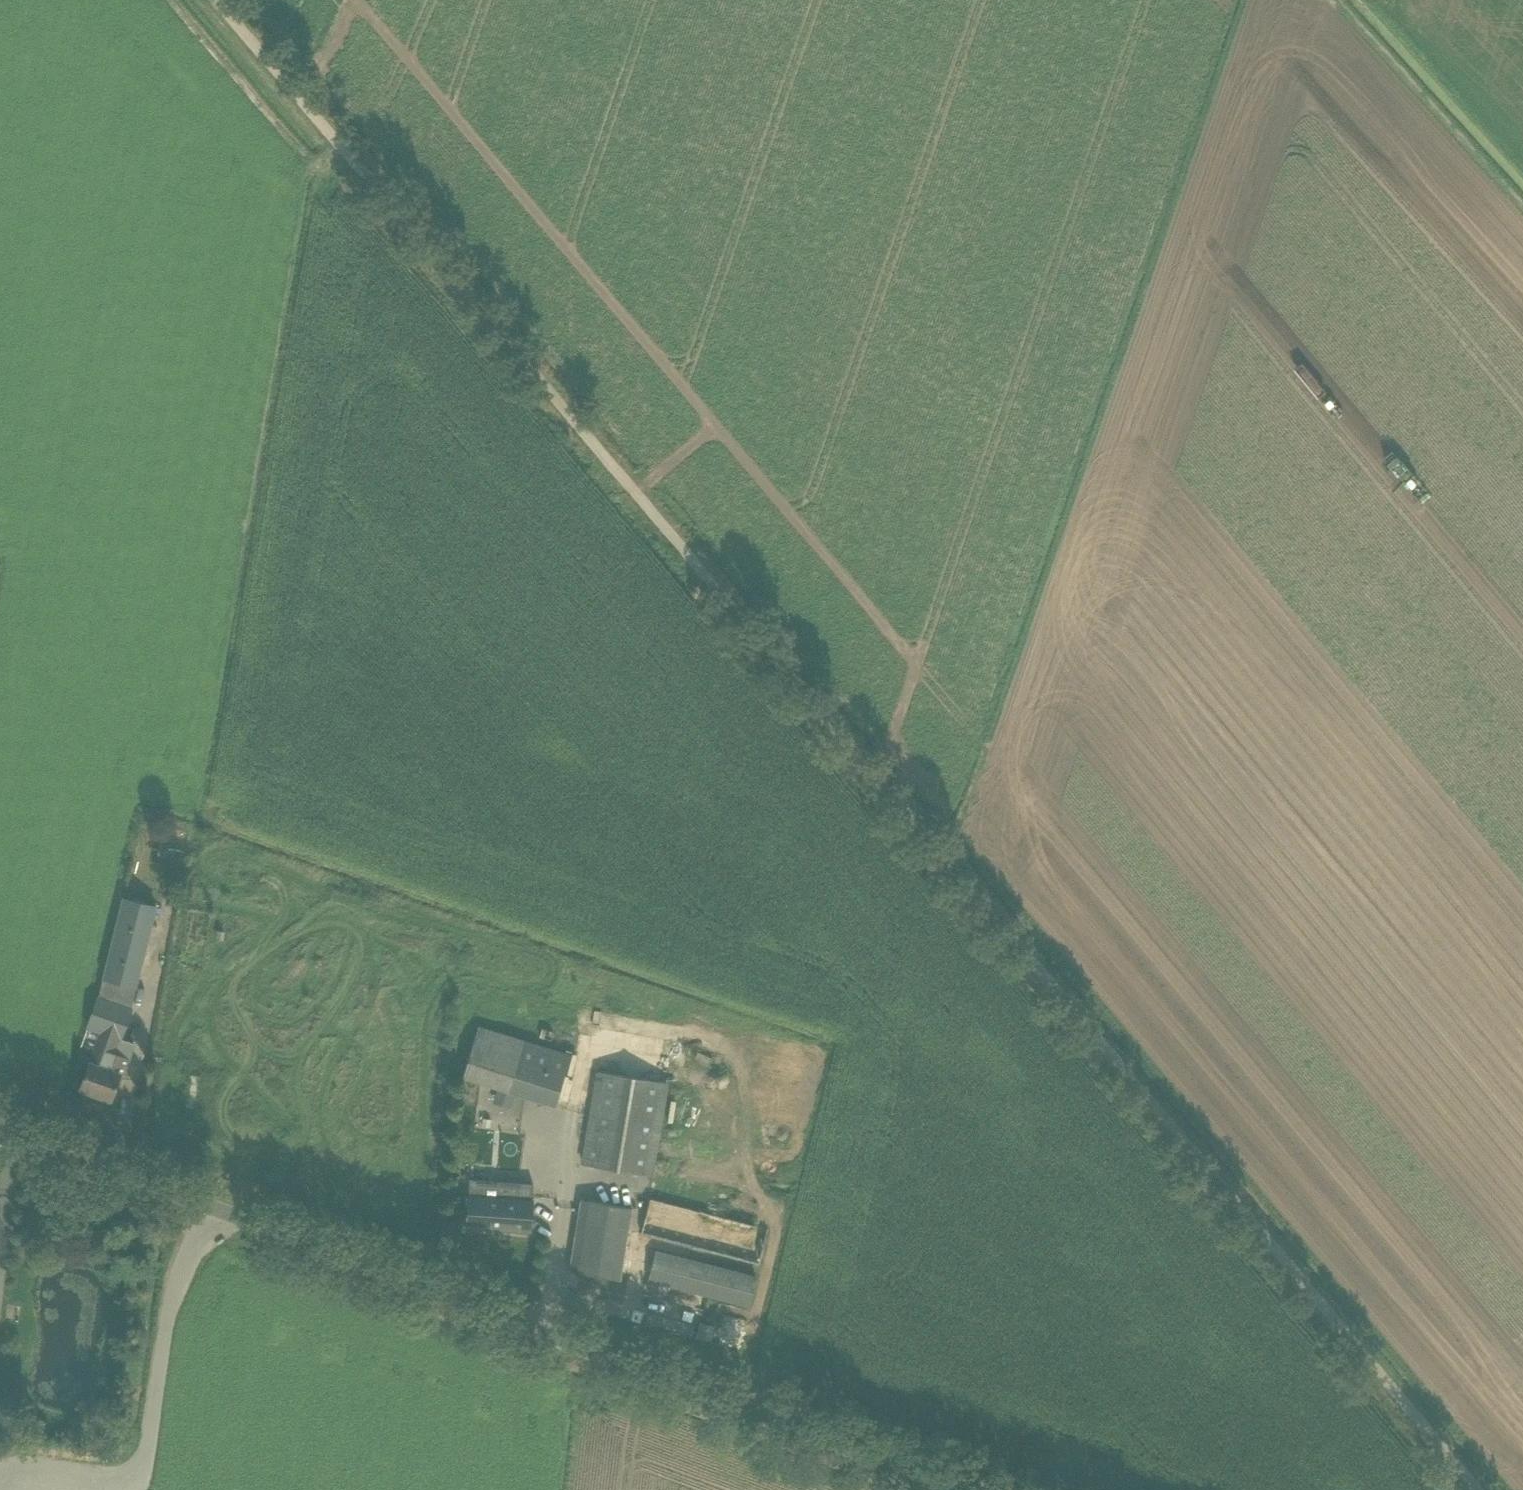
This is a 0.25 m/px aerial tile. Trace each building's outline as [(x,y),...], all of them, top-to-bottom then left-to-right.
[(154,905),(142,902),(123,898),(98,995),(87,1027),(90,1029),(80,1057),(90,1061),(80,1088),(110,1099),(128,1048),(115,1043),(130,1003),(154,905)] [(478,1026),(462,1076),(554,1104),(570,1054),(478,1026)] [(653,1176),(653,1174),(669,1082),(596,1069),(580,1163),(653,1176)] [(470,1179),(466,1226),(502,1229),(504,1197),(518,1198),(519,1183),(470,1179)] [(504,1197),(502,1229),(530,1231),(534,1184),(519,1183),(518,1198),(504,1197)] [(768,1228),(758,1225),(651,1198),(642,1232),(760,1261),(768,1228)] [(570,1270),(620,1280),(631,1208),(581,1199),(570,1270)] [(748,1306),(753,1286),(756,1275),(655,1250),(647,1280),(748,1306)] [(721,1338),(736,1342),(741,1323),(726,1319),(721,1338)]
